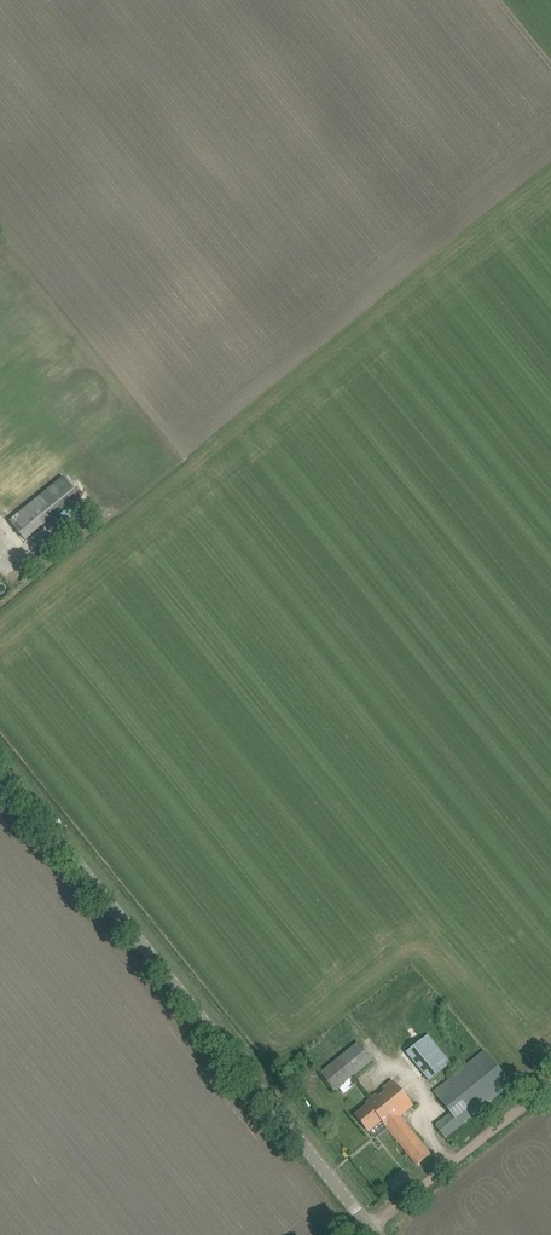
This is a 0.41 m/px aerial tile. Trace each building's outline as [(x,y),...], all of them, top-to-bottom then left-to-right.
[(40,496),(9,521),(25,541),(57,516),(40,496)] [(429,1035),(408,1052),(429,1080),(450,1063),(429,1035)] [(321,1073),(335,1090),(372,1060),(354,1039),(350,1043),(353,1047),(321,1073)] [(436,1126),(445,1137),(511,1084),(484,1051),(434,1092),(451,1113),(436,1126)] [(285,1070),(292,1080),(304,1071),(297,1061),(285,1070)] [(366,1102),(368,1104),(355,1115),(368,1132),(381,1121),(417,1165),(431,1154),(410,1129),(404,1121),(400,1116),(413,1106),(393,1080),(383,1089),(385,1092),(379,1097),(376,1094),(370,1099),(366,1102)]
